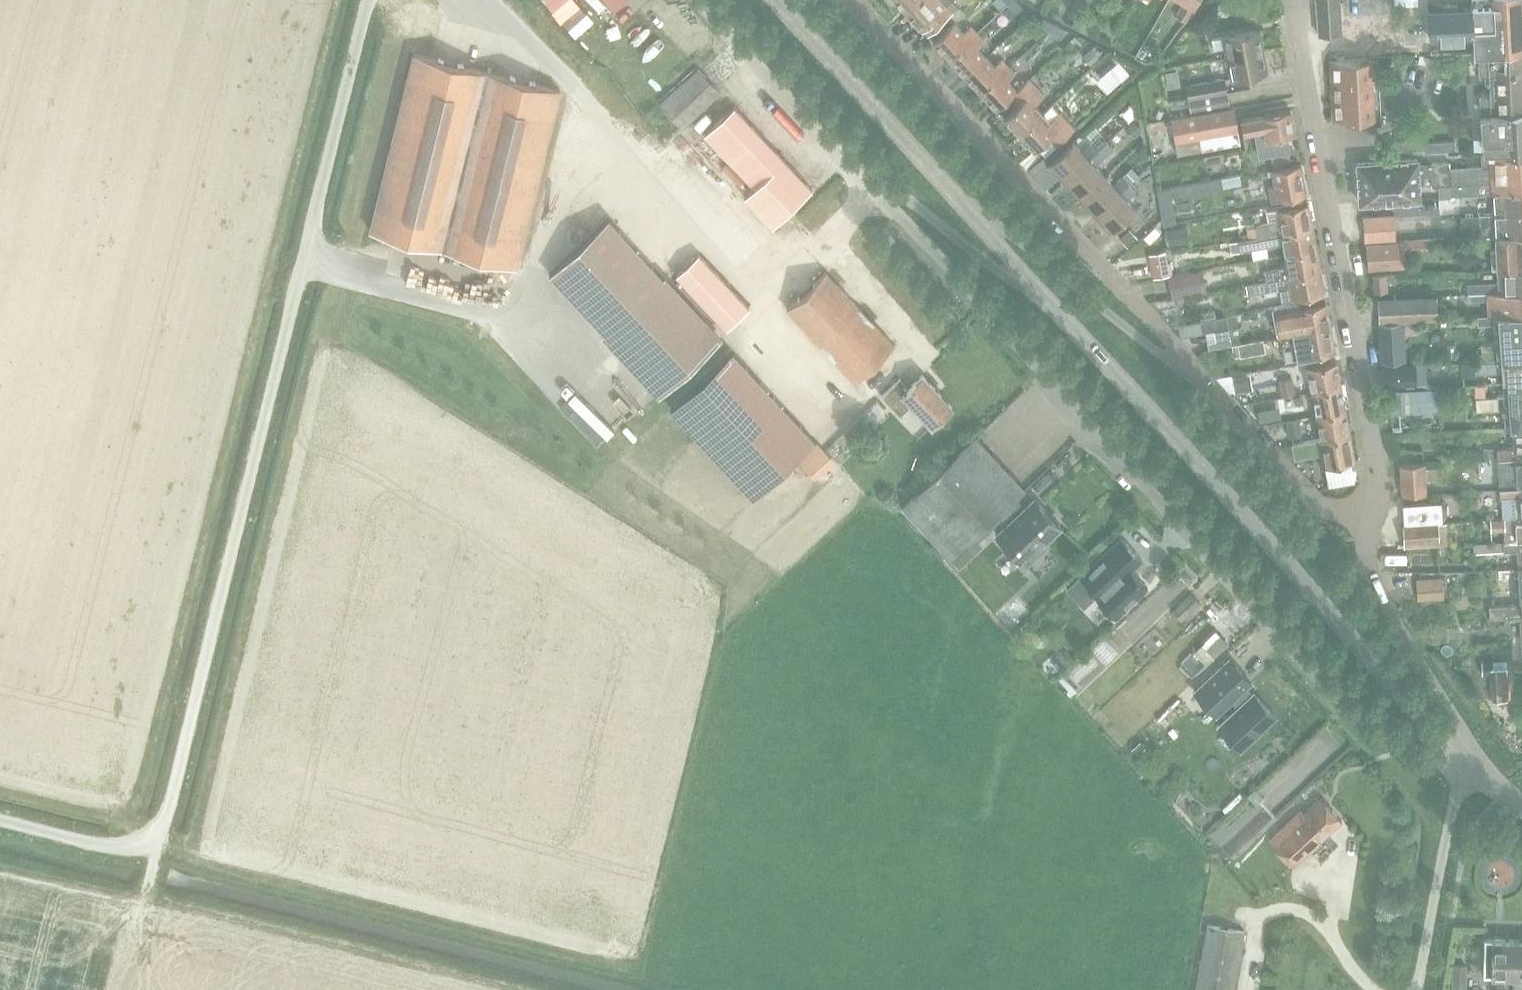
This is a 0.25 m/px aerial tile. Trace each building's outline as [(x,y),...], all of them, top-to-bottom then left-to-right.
[(905,12),(919,0),(894,0),(905,12)] [(905,12),(920,29),(923,26),(929,33),(960,5),(955,0),(919,0),(905,12)] [(1022,7),(1015,0),(1011,0),(1007,4),(1015,13),(1022,7)] [(1188,3),(1185,8),(1181,6),(1176,16),(1185,21),(1197,0),(1183,0),(1188,3)] [(1341,35),(1339,0),(1316,0),(1318,32),(1328,32),(1328,36),(1341,35)] [(1477,53),(1520,51),(1518,0),(1492,0),(1493,3),(1427,5),(1429,54),(1476,53),(1477,53)] [(1079,11),(1071,26),(1082,31),(1088,34),(1095,19),(1079,11)] [(1050,31),(1054,23),(1042,17),(1039,25),(1050,31)] [(949,59),(977,33),(970,25),(962,32),(953,22),(933,42),(949,59)] [(1061,36),(1065,28),(1054,23),(1050,31),(1061,36)] [(1112,33),(1098,24),(1094,31),(1108,40),(1112,33)] [(1226,58),(1263,51),(1259,30),(1222,36),(1226,58)] [(601,40),(592,32),(585,40),(593,48),(601,40)] [(964,75),(985,56),(976,47),(983,40),(977,33),(949,59),(964,75)] [(1123,50),(1133,57),(1137,50),(1127,44),(1123,50)] [(1091,47),(1082,56),(1091,64),(1102,53),(1094,45),(1091,48),(1091,47)] [(1521,110),(1521,50),(1520,51),(1477,53),(1478,73),(1495,72),(1496,90),(1480,91),(1481,112),(1482,111),(1482,112),(1521,110)] [(1263,51),(1226,58),(1230,80),(1267,73),(1263,51)] [(1106,92),(1129,72),(1111,52),(1091,70),(1098,78),(1095,80),(1106,92)] [(516,266),(560,91),(412,54),(369,230),(516,266)] [(980,92),(1008,66),(1001,59),(993,65),(985,56),(964,75),(980,92)] [(1329,60),(1331,119),(1373,118),(1371,58),(1329,60)] [(1016,90),(1007,80),(1014,73),(1008,66),(980,92),(996,109),(1010,95),(1016,90)] [(681,128),(719,93),(698,70),(660,105),(681,128)] [(1177,70),(1165,72),(1168,87),(1180,85),(1177,70)] [(1018,133),(1042,111),(1034,103),(1044,95),(1028,78),(1016,90),(1010,95),(1017,104),(1003,117),(1018,133)] [(1226,92),(1223,79),(1186,86),(1188,99),(1226,92)] [(1190,114),(1230,107),(1227,93),(1187,100),(1190,114)] [(1130,105),(1121,113),(1126,119),(1135,111),(1130,105)] [(1240,142),(1233,106),(1171,118),(1177,153),(1240,142)] [(772,228),(812,190),(733,107),(703,135),(754,188),(744,198),(772,228)] [(1289,151),(1286,136),(1295,135),(1290,110),(1240,119),(1242,132),(1254,130),(1259,157),(1289,151)] [(1521,151),(1521,110),(1482,112),(1484,154),(1521,151)] [(1042,111),(1018,133),(1034,150),(1048,136),(1056,145),(1074,128),(1059,111),(1049,120),(1042,111)] [(1133,120),(1125,127),(1134,137),(1142,130),(1133,120)] [(1166,131),(1159,133),(1160,140),(1168,139),(1166,131)] [(671,135),(653,152),(734,242),(757,221),(723,182),(710,193),(703,186),(711,179),(671,135)] [(1424,151),(1454,150),(1454,140),(1423,142),(1423,139),(1392,141),(1393,150),(1424,149),(1424,151)] [(1068,179),(1098,151),(1091,144),(1083,153),(1072,142),(1048,165),(1058,176),(1062,172),(1068,179)] [(1104,158),(1114,149),(1107,142),(1098,151),(1068,179),(1072,183),(1068,186),(1080,199),(1104,176),(1096,166),(1104,158)] [(1458,195),(1521,191),(1521,151),(1484,154),(1481,154),(1481,165),(1449,167),(1449,183),(1437,184),(1438,197),(1450,195),(1458,195)] [(1449,162),(1417,163),(1416,160),(1357,163),(1359,202),(1419,199),(1418,183),(1424,183),(1424,177),(1431,176),(1431,184),(1437,184),(1449,183),(1449,167),(1449,162)] [(1267,184),(1269,196),(1270,201),(1275,200),(1276,201),(1306,195),(1300,165),(1271,171),(1266,172),(1267,176),(1271,175),(1272,183),(1267,184)] [(1132,169),(1122,178),(1129,185),(1138,176),(1132,169)] [(1099,212),(1129,185),(1122,178),(1114,186),(1104,176),(1080,199),(1089,209),(1093,206),(1099,212)] [(1180,195),(1222,187),(1221,179),(1169,188),(1157,190),(1163,225),(1176,222),(1171,196),(1180,194),(1180,195)] [(1129,185),(1099,212),(1103,217),(1100,220),(1112,233),(1137,210),(1126,199),(1135,191),(1129,185)] [(1495,235),(1521,234),(1521,191),(1458,195),(1458,204),(1493,203),(1493,213),(1479,214),(1479,219),(1461,219),(1446,221),(1448,238),(1461,237),(1480,236),(1495,235)] [(1238,240),(1311,227),(1307,204),(1276,210),(1279,228),(1269,229),(1268,224),(1237,229),(1239,239),(1237,240),(1238,240)] [(1394,213),(1363,215),(1364,241),(1395,239),(1394,213)] [(658,393),(717,337),(608,219),(548,275),(658,393)] [(1187,226),(1166,229),(1169,246),(1189,242),(1187,226)] [(1284,255),(1315,249),(1311,227),(1238,240),(1239,250),(1272,244),(1271,239),(1281,237),(1284,255)] [(1129,229),(1120,238),(1129,247),(1138,239),(1129,229)] [(1497,269),(1521,268),(1521,234),(1495,235),(1496,250),(1490,250),(1491,269),(1497,269)] [(1404,250),(1430,248),(1429,239),(1366,243),(1367,269),(1405,267),(1404,250)] [(1162,252),(1148,249),(1148,255),(1166,268),(1162,252)] [(1265,280),(1319,271),(1315,249),(1284,255),(1286,266),(1263,270),(1265,280)] [(1169,269),(1184,267),(1181,250),(1166,253),(1169,269)] [(726,329),(748,308),(698,254),(675,275),(726,329)] [(1521,290),(1521,268),(1497,269),(1498,283),(1467,285),(1468,293),(1471,293),(1482,292),(1521,290)] [(1179,296),(1199,293),(1195,270),(1169,274),(1172,291),(1178,290),(1179,296)] [(1252,293),(1267,291),(1289,287),(1292,299),(1323,293),(1319,271),(1265,280),(1250,283),(1252,292),(1252,293)] [(854,381),(893,345),(824,272),(786,308),(854,381)] [(1395,273),(1372,274),(1373,292),(1387,291),(1386,282),(1396,282),(1395,273)] [(1250,283),(1241,285),(1243,294),(1252,292),(1250,283)] [(1521,314),(1521,290),(1482,292),(1471,293),(1471,300),(1487,299),(1488,315),(1488,316),(1521,314)] [(1378,319),(1415,318),(1437,317),(1436,294),(1377,296),(1378,319)] [(1280,336),(1329,328),(1324,303),(1305,306),(1304,301),(1269,307),(1270,313),(1277,317),(1280,336)] [(1215,308),(1199,310),(1201,318),(1216,316),(1215,308)] [(1235,314),(1225,315),(1227,327),(1237,325),(1235,314)] [(1488,316),(1488,315),(1477,316),(1478,323),(1495,322),(1497,360),(1521,358),(1521,314),(1488,316)] [(1183,335),(1227,327),(1225,315),(1179,324),(1180,332),(1183,335)] [(1449,326),(1448,317),(1438,317),(1438,326),(1449,326)] [(1401,321),(1378,322),(1381,361),(1404,359),(1401,321)] [(1333,351),(1329,328),(1280,336),(1283,349),(1290,347),(1292,358),(1284,359),(1284,360),(1314,355),(1313,354),(1333,351)] [(818,466),(840,445),(738,338),(675,398),(760,487),(801,448),(818,466)] [(1240,355),(1252,353),(1250,341),(1238,343),(1240,355)] [(1521,381),(1521,358),(1497,360),(1497,361),(1459,363),(1460,376),(1475,375),(1475,372),(1501,371),(1502,382),(1521,381)] [(1293,394),(1311,391),(1340,385),(1336,361),(1307,366),(1310,386),(1292,389),(1293,394)] [(1409,364),(1385,365),(1386,388),(1410,387),(1409,364)] [(1252,388),(1249,374),(1248,375),(1247,372),(1216,378),(1228,392),(1234,390),(1234,392),(1252,388)] [(946,410),(950,406),(921,375),(908,388),(899,379),(880,397),(890,406),(898,416),(912,404),(931,424),(938,418),(946,410)] [(1290,378),(1278,380),(1281,396),(1293,394),(1292,389),(1290,378)] [(1521,426),(1521,381),(1502,382),(1503,398),(1498,398),(1498,409),(1503,409),(1505,427),(1512,427),(1521,426)] [(1485,392),(1485,384),(1475,385),(1475,393),(1485,392)] [(1316,416),(1345,411),(1340,385),(1311,391),(1316,416)] [(1428,388),(1399,389),(1400,412),(1429,410),(1428,388)] [(1289,436),(1301,434),(1295,402),(1283,404),(1289,436)] [(1279,407),(1258,410),(1260,422),(1281,418),(1279,407)] [(946,410),(938,418),(944,424),(952,417),(946,410)] [(1320,439),(1349,434),(1345,411),(1316,416),(1320,439)] [(1521,456),(1521,426),(1512,427),(1513,448),(1496,449),(1497,458),(1521,456)] [(1297,458),(1320,453),(1322,467),(1354,461),(1349,434),(1320,439),(1294,443),(1297,458)] [(974,437),(902,506),(952,559),(1025,490),(974,437)] [(1400,441),(1400,464),(1422,462),(1422,440),(1400,441)] [(1483,457),(1495,457),(1495,449),(1482,450),(1483,457)] [(1497,458),(1499,489),(1521,487),(1521,456),(1497,458)] [(1426,493),(1424,463),(1400,465),(1402,495),(1426,493)] [(1521,517),(1521,487),(1499,489),(1499,497),(1501,497),(1502,518),(1517,517),(1521,517)] [(995,535),(1023,564),(1023,563),(1026,566),(1044,549),(1041,546),(1061,528),(1033,499),(995,535)] [(1404,524),(1436,523),(1442,522),(1441,502),(1403,505),(1404,524)] [(1517,517),(1502,518),(1490,519),(1490,529),(1503,528),(1504,542),(1521,541),(1521,517),(1517,517)] [(1405,540),(1437,538),(1436,523),(1404,524),(1405,540)] [(1120,537),(1080,575),(1096,593),(1094,595),(1115,617),(1147,587),(1131,569),(1141,559),(1120,537)] [(1504,542),(1472,544),(1473,553),(1517,550),(1518,568),(1521,568),(1521,541),(1504,542)] [(1446,582),(1442,583),(1441,577),(1416,579),(1418,600),(1447,598),(1446,582)] [(1520,592),(1520,597),(1521,597),(1521,604),(1489,607),(1489,617),(1520,615),(1521,614),(1521,592),(1520,592)] [(1172,612),(1181,621),(1199,604),(1190,594),(1172,612)] [(1032,614),(1015,595),(999,610),(1017,629),(1032,614)] [(1204,650),(1213,659),(1228,645),(1219,636),(1204,650)] [(1064,648),(1051,660),(1060,669),(1072,657),(1064,648)] [(1217,726),(1239,750),(1274,718),(1253,694),(1248,698),(1242,691),(1251,683),(1229,659),(1194,690),(1215,714),(1231,700),(1238,708),(1217,726)] [(1508,696),(1508,674),(1506,674),(1505,660),(1489,660),(1489,673),(1489,695),(1492,695),(1492,701),(1504,700),(1503,696),(1508,696)] [(1511,732),(1510,722),(1495,728),(1502,736),(1511,732)] [(1139,739),(1131,747),(1136,752),(1145,744),(1139,739)] [(1268,841),(1292,866),(1341,820),(1320,798),(1300,817),(1297,814),(1268,841)] [(1511,845),(1491,855),(1501,875),(1521,865),(1511,845)] [(1247,932),(1210,926),(1199,989),(1237,989),(1247,932)] [(1513,976),(1514,939),(1484,938),(1483,975),(1513,976)] [(1514,939),(1513,976),(1521,976),(1521,939),(1514,939)] [(1466,989),(1466,964),(1452,964),(1451,989),(1466,989)]
